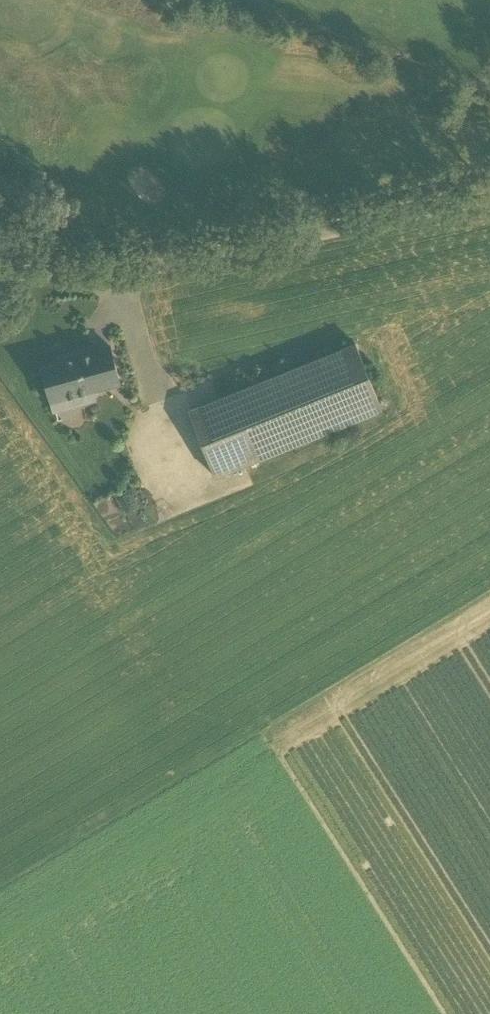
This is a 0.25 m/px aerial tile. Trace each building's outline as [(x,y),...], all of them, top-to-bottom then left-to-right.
[(217,478),(384,411),(356,343),(190,411),(217,478)] [(43,368),(53,402),(96,392),(122,385),(111,346),(76,355),(77,359),(43,368)]
